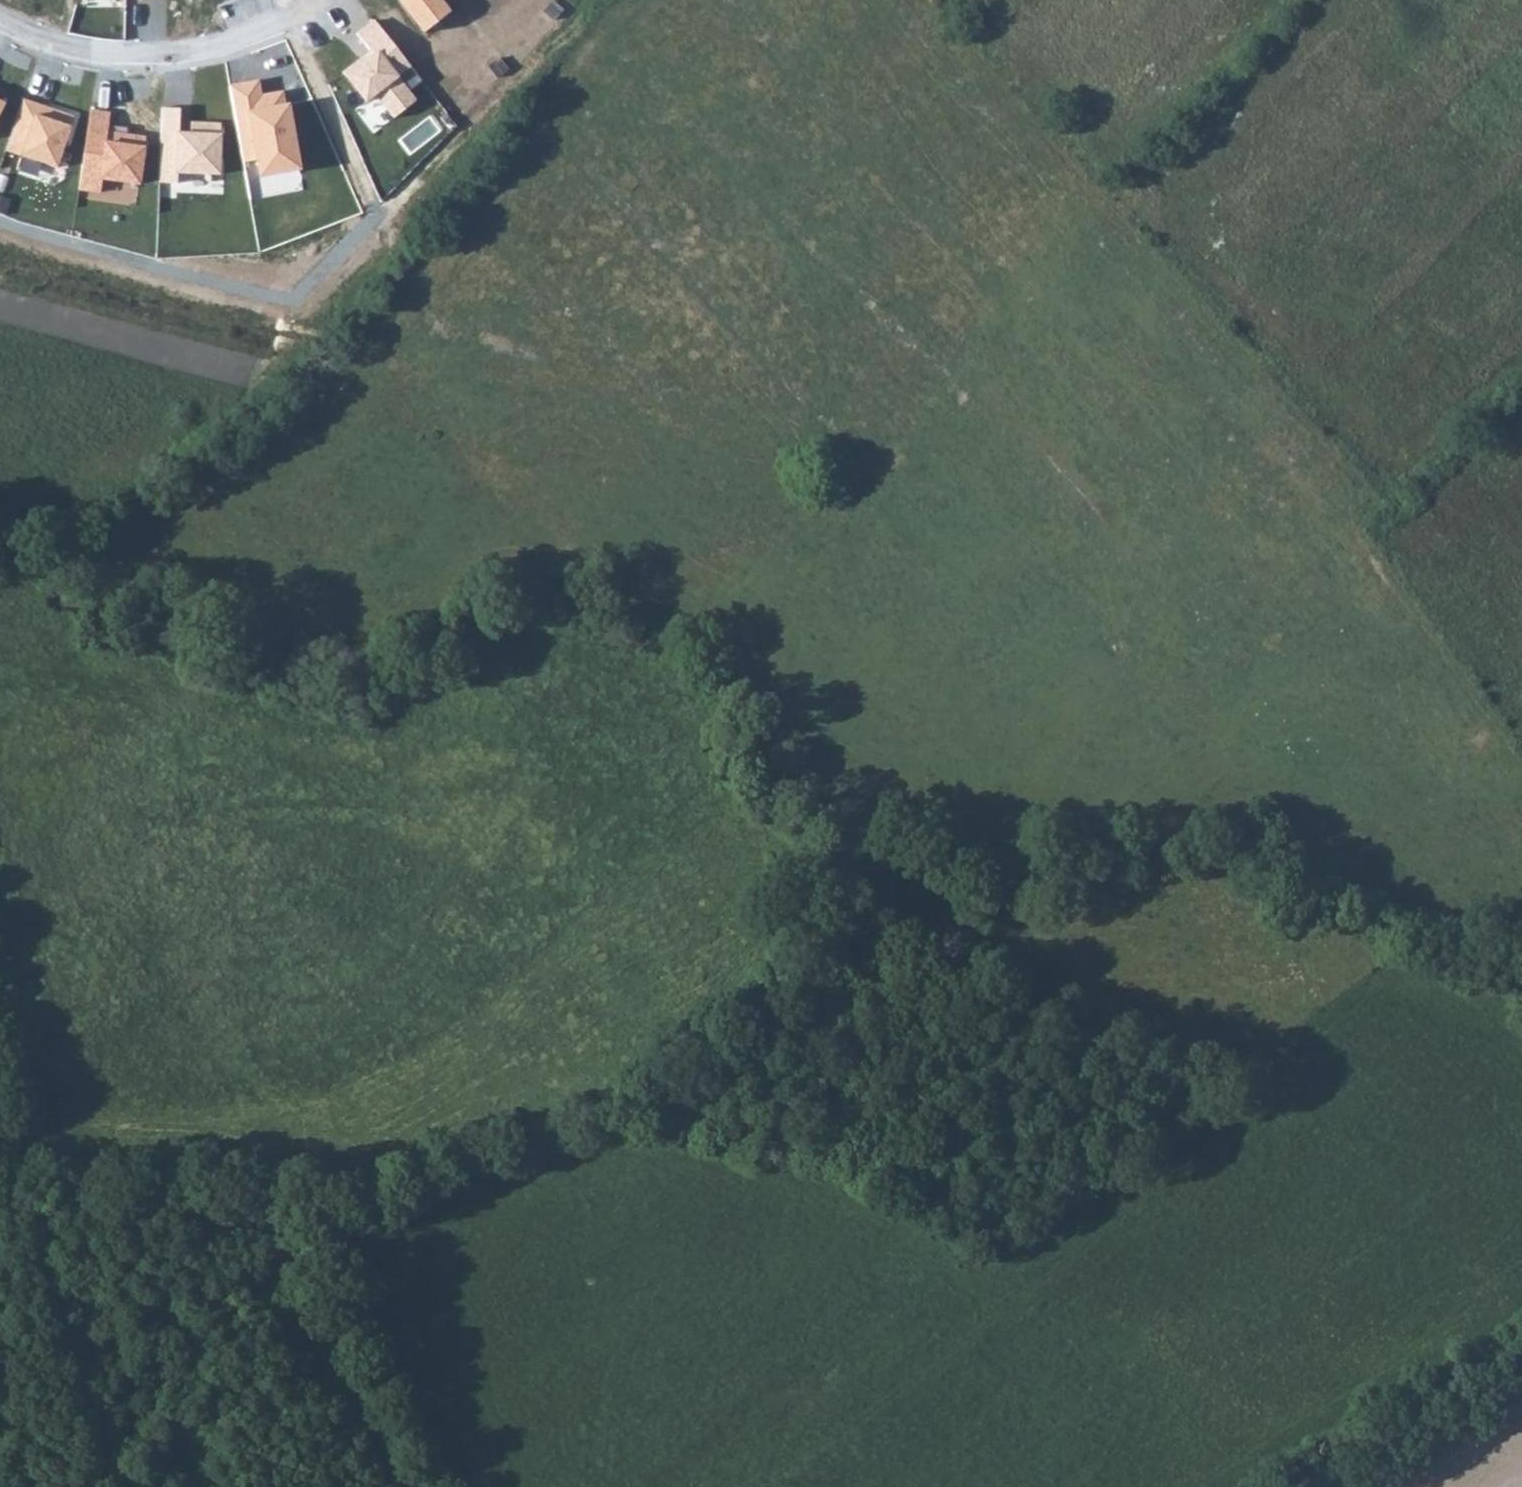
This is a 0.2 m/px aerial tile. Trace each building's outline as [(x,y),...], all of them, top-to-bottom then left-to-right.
[(423,33),(451,13),(442,0),(398,0),(423,33)] [(377,20),(358,33),(372,52),(344,72),(366,102),(376,94),(393,118),(418,100),(410,90),(423,81),(377,20)] [(257,83),(232,87),(245,164),(256,162),(259,178),(302,171),(290,102),(286,103),(284,92),(259,96),(257,83)] [(23,95),(3,150),(56,169),(76,114),(23,95)] [(190,133),(179,133),(180,109),(162,108),(160,183),(176,184),(177,173),(219,174),(221,123),(190,122),(190,133)] [(110,113),(90,110),(78,190),(101,194),(103,180),(140,186),(147,138),(107,132),(110,113)]
